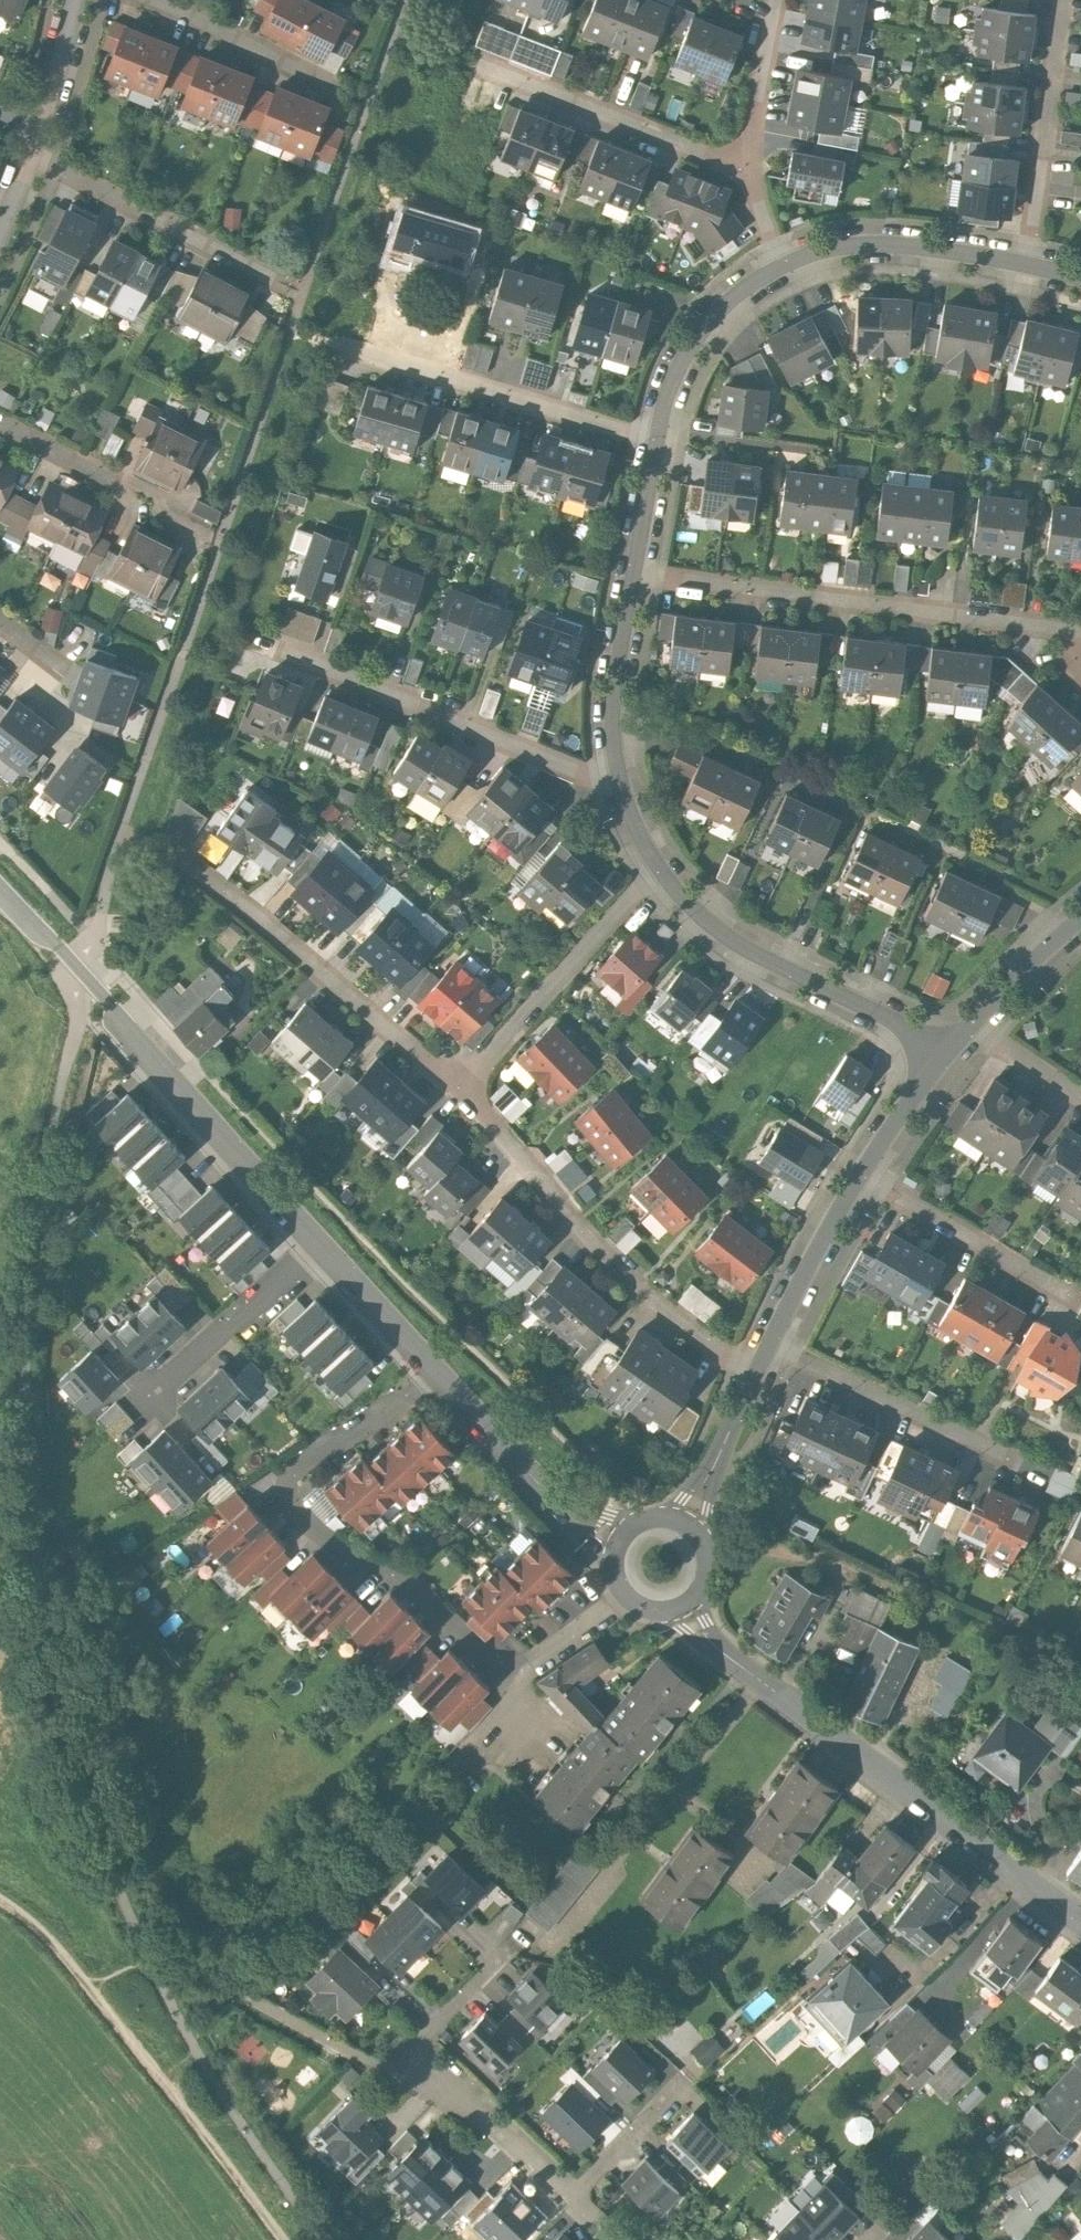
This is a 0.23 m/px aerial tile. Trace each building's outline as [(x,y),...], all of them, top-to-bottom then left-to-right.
[(0,1),(0,11),(19,19),(26,0),(0,0),(0,1)] [(268,19),(278,0),(260,0),(254,12),(268,19)] [(289,51),(311,8),(296,0),(278,0),(268,19),(259,36),(289,51)] [(529,10),(533,0),(504,0),(529,10)] [(529,10),(558,22),(567,0),(533,0),(529,10)] [(607,44),(622,0),(600,0),(586,37),(607,44)] [(607,44),(628,52),(646,0),(622,0),(607,44)] [(669,6),(652,0),(646,0),(628,52),(650,60),(669,6)] [(865,0),(810,0),(807,16),(860,26),(865,0)] [(1025,0),(1002,0),(1000,11),(1026,14),(1028,0),(1025,0)] [(689,40),(696,21),(699,10),(685,6),(675,35),(689,40)] [(341,23),(311,8),(289,51),(319,66),(328,50),(340,25),(341,23)] [(1000,11),(983,9),(982,17),(975,16),(974,30),(1033,38),(1036,15),(1026,14),(1000,11)] [(942,15),(935,14),(934,24),(941,25),(942,15)] [(242,28),(247,20),(237,15),(233,23),(242,28)] [(860,26),(807,16),(802,43),(836,49),(855,52),(860,26)] [(512,29),(484,20),(478,39),(507,48),(512,29)] [(720,29),(696,21),(689,40),(679,70),(704,79),(720,29)] [(103,50),(113,55),(123,30),(112,25),(103,50)] [(351,31),(340,25),(328,50),(338,55),(351,31)] [(105,76),(131,86),(150,37),(124,27),(123,30),(113,55),(105,76)] [(720,29),(704,79),(728,86),(737,58),(743,37),(720,29)] [(1033,38),(974,30),(972,45),(977,45),(976,56),(994,58),(1020,61),(1031,62),(1033,38)] [(176,47),(150,37),(131,86),(156,96),(161,84),(174,51),(176,47)] [(855,52),(836,49),(831,75),(851,78),(870,82),(872,69),(874,55),(855,52)] [(576,54),(564,50),(554,73),(566,78),(576,54)] [(200,61),(174,51),(161,84),(187,94),(200,61)] [(1071,53),(1069,65),(1080,67),(1080,55),(1071,53)] [(182,107),(207,117),(227,68),(201,58),(200,61),(187,94),(182,107)] [(749,62),(737,58),(728,86),(740,90),(749,62)] [(994,58),(992,71),(1018,74),(1020,61),(994,58)] [(253,78),(227,68),(207,117),(233,127),(235,123),(249,87),(253,78)] [(831,75),(798,69),(792,97),(846,107),(851,78),(831,75)] [(992,71),(990,85),(1017,88),(1018,74),(992,71)] [(654,86),(642,80),(631,104),(644,109),(654,86)] [(990,85),(973,82),(972,90),(966,90),(965,103),(1023,111),(1026,89),(1017,88),(990,85)] [(273,97),(249,87),(235,123),(259,133),(273,97)] [(258,137),(283,147),(303,98),(277,87),(273,97),(259,133),(258,137)] [(1067,93),(1065,106),(1079,108),(1080,95),(1067,93)] [(841,134),(846,107),(792,97),(787,124),(821,130),(841,134)] [(328,108),(303,98),(283,147),(309,157),(322,124),(328,108)] [(509,129),(518,105),(507,101),(498,125),(509,129)] [(499,156),(525,166),(546,112),(519,103),(518,105),(509,129),(499,156)] [(1023,111),(965,103),(963,117),(968,118),(967,129),(985,132),(1010,134),(1020,136),(1023,111)] [(575,123),(546,112),(525,166),(554,177),(564,151),(574,126),(575,123)] [(701,125),(688,120),(685,127),(698,132),(701,125)] [(913,122),(908,125),(912,133),(917,130),(913,122)] [(343,133),(322,124),(309,157),(305,167),(327,175),(343,133)] [(574,126),(564,151),(576,156),(588,160),(597,135),(574,126)] [(841,134),(821,130),(818,143),(856,149),(859,137),(841,134)] [(1062,130),(1061,142),(1080,144),(1080,132),(1062,130)] [(1010,134),(985,132),(983,143),(1008,146),(1010,134)] [(578,185),(605,195),(624,146),(597,135),(588,160),(578,185)] [(893,141),(885,146),(891,155),(899,150),(893,141)] [(856,149),(818,143),(816,157),(847,162),(854,163),(856,149)] [(981,158),(1006,161),(1008,146),(983,143),(981,158)] [(649,156),(624,146),(605,195),(630,205),(640,180),(649,156)] [(841,194),(847,162),(816,157),(796,153),(790,184),(841,194)] [(959,182),(1015,190),(1019,163),(1006,161),(981,158),(962,155),(959,182)] [(649,156),(640,180),(653,185),(657,175),(662,162),(649,156)] [(655,212),(682,222),(701,173),(674,162),(668,179),(655,212)] [(731,183),(701,173),(682,222),(697,228),(710,248),(732,233),(744,225),(725,200),(731,183)] [(655,212),(668,179),(657,175),(653,185),(644,208),(655,212)] [(1012,219),(1015,190),(959,182),(955,211),(965,213),(1003,217),(1012,219)] [(39,265),(51,271),(86,204),(75,199),(69,210),(52,242),(45,239),(37,255),(43,258),(39,265)] [(39,236),(45,239),(52,242),(69,210),(56,203),(39,236)] [(100,212),(86,204),(51,271),(65,278),(72,265),(100,212)] [(240,211),(225,211),(224,231),(239,232),(240,211)] [(1003,217),(965,213),(964,223),(1002,228),(1003,217)] [(732,233),(710,248),(716,256),(738,241),(732,233)] [(113,300),(114,298),(141,245),(119,234),(99,273),(91,288),(113,300)] [(163,256),(141,245),(114,298),(135,310),(144,292),(160,261),(163,256)] [(296,264),(289,256),(281,264),(288,272),(296,264)] [(175,269),(160,261),(144,292),(159,300),(175,269)] [(519,326),(536,270),(507,262),(491,317),(519,326)] [(189,322),(202,329),(229,275),(205,263),(199,274),(181,312),(179,316),(179,320),(185,323),(189,322)] [(84,271),(72,265),(65,278),(55,298),(66,304),(74,290),(84,271)] [(86,267),(84,271),(74,290),(87,296),(91,288),(99,273),(86,267)] [(159,300),(181,312),(199,274),(176,267),(175,269),(159,300)] [(536,270),(519,326),(547,334),(564,279),(536,270)] [(253,287),(229,275),(202,329),(216,335),(217,340),(223,343),(227,341),(229,337),(248,298),(253,287)] [(603,352),(619,296),(590,288),(575,344),(603,352)] [(650,305),(619,296),(603,352),(633,360),(639,338),(647,314),(650,305)] [(268,313),(248,298),(229,337),(251,348),(268,313)] [(862,352),(887,354),(890,300),(865,298),(862,352)] [(929,328),(932,300),(918,298),(914,326),(929,328)] [(915,301),(890,300),(887,354),(911,356),(915,301)] [(815,314),(828,339),(850,329),(838,303),(815,314)] [(965,364),(971,309),(947,306),(940,361),(965,364)] [(971,309),(965,364),(990,367),(991,356),(995,331),(997,313),(971,309)] [(659,317),(647,314),(639,338),(651,342),(659,317)] [(828,339),(815,314),(793,324),(814,367),(836,356),(828,339)] [(1007,340),(1021,344),(1027,318),(1013,315),(1009,333),(1007,340)] [(1054,321),(1028,315),(1027,318),(1021,344),(1014,370),(1041,376),(1054,321)] [(1079,327),(1054,321),(1041,376),(1065,382),(1071,357),(1078,331),(1079,327)] [(794,377),(814,367),(793,324),(773,334),(794,377)] [(995,331),(991,356),(1003,358),(1007,340),(1009,333),(995,331)] [(1071,357),(1080,360),(1080,332),(1078,331),(1071,357)] [(469,340),(462,365),(487,371),(493,347),(469,340)] [(773,376),(761,353),(751,358),(763,381),(773,376)] [(552,363),(528,356),(521,382),(545,389),(552,363)] [(763,381),(751,358),(730,368),(729,387),(769,391),(763,381)] [(86,371),(79,376),(82,381),(89,376),(86,371)] [(369,382),(355,430),(383,438),(398,391),(369,382)] [(766,428),(769,391),(729,387),(721,386),(718,424),(745,426),(766,428)] [(398,391),(383,438),(412,447),(417,429),(426,400),(398,391)] [(442,404),(426,400),(417,429),(434,433),(435,429),(442,404)] [(442,404),(435,429),(450,433),(457,409),(442,404)] [(94,430),(110,438),(113,431),(122,415),(105,406),(94,430)] [(37,423),(46,428),(54,412),(45,407),(37,423)] [(135,430),(151,438),(161,418),(162,416),(146,408),(135,430)] [(490,418),(457,409),(450,433),(442,459),(474,468),(490,418)] [(136,469),(158,480),(183,429),(161,418),(151,438),(136,469)] [(490,418),(474,468),(502,477),(503,474),(515,436),(518,427),(490,418)] [(745,436),(745,426),(718,424),(717,433),(745,436)] [(80,425),(73,438),(82,443),(89,430),(80,425)] [(205,440),(183,429),(158,480),(180,491),(205,440)] [(575,439),(542,429),(534,456),(527,480),(526,483),(558,493),(575,439)] [(125,437),(113,431),(110,438),(103,451),(115,457),(125,437)] [(527,440),(515,436),(503,474),(516,477),(523,453),(527,440)] [(1040,439),(1028,436),(1025,447),(1038,450),(1040,439)] [(575,439),(558,493),(592,503),(593,499),(600,476),(608,449),(575,439)] [(912,441),(899,439),(897,447),(911,449),(912,441)] [(534,456),(523,453),(516,477),(527,480),(534,456)] [(0,455),(0,506),(9,488),(20,465),(0,455)] [(703,482),(700,511),(726,514),(733,459),(723,458),(706,456),(703,482)] [(733,459),(726,514),(753,517),(759,463),(733,459)] [(782,488),(779,521),(804,524),(810,467),(785,464),(782,488)] [(810,467),(804,524),(828,527),(834,469),(825,469),(810,467)] [(856,472),(834,469),(828,527),(849,529),(853,498),(856,472)] [(612,479),(600,476),(593,499),(604,503),(612,479)] [(907,480),(883,477),(881,493),(876,533),(900,536),(907,480)] [(687,509),(700,511),(703,482),(690,480),(687,509)] [(907,480),(900,536),(908,537),(924,539),(930,483),(907,480)] [(29,526),(57,540),(79,496),(51,482),(40,503),(29,526)] [(930,483),(924,539),(945,541),(949,511),(952,486),(930,483)] [(11,524),(25,496),(9,488),(0,506),(0,518),(11,524)] [(972,549),(999,552),(1005,497),(978,494),(972,549)] [(40,503),(25,496),(11,524),(8,529),(24,537),(29,526),(40,503)] [(107,510),(79,496),(57,540),(85,554),(97,531),(107,510)] [(999,552),(1027,556),(1034,501),(1005,497),(999,552)] [(193,510),(218,522),(222,509),(199,498),(193,510)] [(1075,561),(1080,506),(1055,503),(1049,558),(1075,561)] [(426,508),(416,505),(412,517),(422,520),(426,508)] [(112,571),(135,582),(159,532),(137,521),(121,553),(112,571)] [(286,590),(319,602),(323,589),(339,545),(341,541),(296,525),(288,547),(301,552),(286,590)] [(17,549),(24,537),(8,529),(2,542),(17,549)] [(93,575),(96,569),(108,546),(111,539),(97,531),(85,554),(78,568),(93,575)] [(182,544),(159,532),(135,582),(157,593),(168,571),(182,544)] [(455,534),(453,540),(460,542),(461,536),(455,534)] [(339,545),(323,589),(340,595),(355,551),(339,545)] [(121,553),(108,546),(96,569),(109,576),(112,571),(121,553)] [(367,605),(405,618),(421,572),(368,554),(359,581),(374,586),(367,605)] [(847,555),(843,583),(856,585),(860,556),(847,555)] [(824,557),(822,579),(835,580),(838,559),(824,557)] [(897,564),(894,590),(905,591),(908,565),(897,564)] [(181,577),(168,571),(157,593),(154,600),(167,606),(181,577)] [(930,578),(919,577),(917,593),(928,594),(930,578)] [(458,644),(474,595),(446,586),(430,634),(458,644)] [(993,590),(973,587),(971,601),(992,603),(993,590)] [(505,605),(474,595),(458,644),(489,654),(505,605)] [(322,620),(288,607),(279,632),(312,644),(322,620)] [(657,633),(671,636),(674,610),(661,608),(657,633)] [(671,636),(668,660),(696,663),(703,613),(674,610),(671,636)] [(62,616),(46,612),(42,628),(58,631),(62,616)] [(703,613),(696,663),(727,668),(731,644),(734,618),(703,613)] [(557,627),(524,618),(508,668),(542,678),(557,627)] [(745,646),(758,648),(762,621),(734,618),(731,644),(745,646)] [(758,648),(755,672),(785,676),(792,626),(762,621),(758,648)] [(345,628),(334,624),(325,647),(336,651),(345,628)] [(792,626),(785,676),(814,680),(818,655),(821,629),(792,626)] [(557,627),(542,678),(575,688),(590,637),(557,627)] [(821,629),(818,655),(831,656),(844,658),(847,632),(821,629)] [(876,636),(847,632),(844,658),(841,686),(870,690),(876,636)] [(171,645),(167,636),(158,640),(162,649),(171,645)] [(876,636),(870,690),(900,694),(903,666),(906,639),(876,636)] [(916,666),(929,667),(932,643),(906,639),(903,666),(916,666)] [(929,667),(926,695),(956,699),(962,647),(932,643),(929,667)] [(92,647),(87,659),(113,668),(117,656),(92,647)] [(962,647),(956,699),(984,702),(988,671),(991,651),(962,647)] [(988,671),(1007,685),(1023,667),(1007,652),(991,651),(988,671)] [(423,658),(412,654),(402,678),(413,682),(423,658)] [(81,683),(129,700),(138,677),(113,668),(87,659),(83,672),(84,672),(81,683)] [(261,725),(279,733),(291,707),(302,682),(264,665),(239,722),(259,731),(261,725)] [(1007,685),(1025,702),(1042,684),(1023,667),(1007,685)] [(129,700),(81,683),(77,693),(76,693),(71,706),(96,714),(121,723),(129,700)] [(1025,702),(1006,722),(1028,743),(1064,704),(1042,684),(1025,702)] [(481,712),(494,715),(501,691),(488,688),(481,712)] [(306,739),(332,750),(351,704),(324,693),(315,717),(306,739)] [(3,755),(36,713),(16,698),(8,709),(0,719),(0,753),(3,755)] [(519,727),(540,733),(548,707),(527,701),(519,727)] [(368,739),(378,715),(351,704),(332,750),(359,761),(368,739)] [(1028,743),(1050,762),(1068,742),(1080,728),(1080,720),(1064,704),(1028,743)] [(291,707),(279,733),(290,738),(302,712),(291,707)] [(306,739),(315,717),(302,712),(290,738),(303,744),(306,739)] [(36,713),(3,755),(23,770),(39,749),(55,728),(36,713)] [(121,723),(96,714),(92,727),(117,735),(121,723)] [(1080,754),(1080,728),(1068,742),(1079,752),(1080,754)] [(416,784),(442,750),(417,731),(383,774),(408,794),(416,784)] [(379,743),(368,739),(359,761),(358,765),(368,769),(379,743)] [(668,764),(693,776),(705,753),(680,741),(668,764)] [(203,742),(194,742),(194,755),(204,755),(203,742)] [(462,777),(473,762),(446,743),(442,750),(416,784),(443,803),(462,777)] [(105,767),(77,745),(45,788),(73,809),(80,800),(84,802),(102,778),(98,776),(105,767)] [(39,749),(23,770),(33,778),(49,757),(39,749)] [(693,776),(682,799),(710,813),(732,766),(705,753),(693,776)] [(811,757),(801,759),(803,769),(812,767),(811,757)] [(830,761),(819,759),(818,769),(828,771),(830,761)] [(491,829),(526,788),(501,765),(480,789),(465,806),(472,812),(491,829)] [(732,766),(710,813),(738,826),(761,780),(732,766)] [(1069,781),(1080,791),(1080,768),(1069,781)] [(778,779),(769,774),(762,789),(770,793),(778,779)] [(465,806),(480,789),(462,777),(443,803),(439,808),(449,815),(461,824),(472,812),(465,806)] [(211,826),(244,850),(271,813),(276,807),(244,782),(211,826)] [(526,788),(491,829),(515,849),(538,823),(551,809),(526,788)] [(793,853),(815,805),(788,792),(765,839),(793,853)] [(177,793),(165,831),(184,845),(206,814),(177,793)] [(928,805),(918,800),(913,811),(923,815),(928,805)] [(862,804),(855,801),(849,811),(856,815),(862,804)] [(815,805),(793,853),(818,865),(841,818),(815,805)] [(355,818),(346,811),(338,820),(348,827),(355,818)] [(244,850),(272,871),(279,862),(296,839),(300,833),(271,813),(244,850)] [(538,823),(515,849),(511,854),(523,865),(550,833),(538,823)] [(411,833),(400,826),(393,836),(404,844),(411,833)] [(870,887),(893,839),(865,826),(842,874),(870,887)] [(515,887),(540,909),(546,902),(580,863),(583,859),(558,838),(515,887)] [(296,839),(279,862),(291,870),(301,858),(310,848),(296,839)] [(893,839),(870,887),(897,900),(920,852),(893,839)] [(348,864),(326,846),(310,865),(293,885),(290,888),(311,907),(348,864)] [(716,874),(728,880),(738,859),(740,856),(728,851),(716,874)] [(1005,857),(997,853),(994,859),(1001,863),(1005,857)] [(391,861),(396,871),(405,866),(400,856),(391,861)] [(301,858),(291,870),(285,878),(293,885),(310,865),(301,858)] [(750,865),(738,859),(728,880),(739,886),(750,865)] [(600,881),(580,863),(546,902),(567,919),(590,893),(600,881)] [(374,885),(348,864),(311,907),(336,929),(340,924),(365,894),(374,885)] [(973,876),(946,864),(923,914),(949,926),(973,876)] [(600,881),(590,893),(601,902),(623,876),(612,867),(600,881)] [(973,876),(949,926),(977,939),(988,915),(999,892),(1000,889),(973,876)] [(825,884),(818,880),(813,891),(820,894),(825,884)] [(470,894),(467,883),(453,886),(456,897),(470,894)] [(999,892),(988,915),(1013,927),(1024,904),(999,892)] [(365,894),(340,924),(349,931),(374,901),(365,894)] [(374,901),(349,931),(358,939),(384,909),(374,901)] [(412,921),(391,901),(384,909),(358,939),(353,944),(375,963),(412,921)] [(778,916),(771,913),(767,920),(774,924),(778,916)] [(435,941),(412,921),(375,963),(398,983),(419,960),(435,941)] [(592,965),(624,994),(663,951),(631,923),(592,965)] [(513,926),(502,926),(502,936),(513,935),(513,926)] [(900,934),(888,928),(876,952),(899,963),(911,939),(900,934)] [(477,977),(454,956),(437,975),(416,1000),(440,1020),(477,977)] [(419,960),(398,983),(394,988),(404,997),(408,993),(429,968),(419,960)] [(691,1009),(709,987),(679,963),(646,1004),(676,1028),(691,1009)] [(174,1026),(222,982),(223,983),(225,981),(212,967),(181,996),(173,987),(155,1003),(154,1004),(174,1026)] [(408,993),(416,1000),(437,975),(429,968),(408,993)] [(951,979),(933,970),(923,990),(942,999),(951,979)] [(500,996),(477,977),(440,1020),(463,1040),(484,1015),(500,996)] [(223,983),(222,982),(174,1026),(198,1052),(211,1040),(215,1045),(222,1039),(218,1035),(235,1019),(221,1004),(233,994),(223,983)] [(691,1009),(703,1018),(709,1008),(719,994),(709,987),(691,1009)] [(266,1038),(290,1058),(325,1018),(302,997),(270,1034),(266,1038)] [(733,1063),(764,1018),(734,998),(722,1017),(704,1043),(733,1063)] [(700,1048),(704,1043),(722,1017),(709,1008),(703,1018),(687,1039),(700,1048)] [(494,1024),(484,1015),(463,1040),(473,1048),(494,1024)] [(306,1061),(321,1075),(351,1041),(325,1018),(290,1058),(301,1067),(306,1061)] [(1024,1024),(1027,1036),(1037,1034),(1034,1021),(1024,1024)] [(551,1024),(515,1059),(536,1080),(572,1045),(551,1024)] [(266,1038),(270,1034),(261,1026),(245,1044),(254,1052),(266,1038)] [(536,1080),(557,1101),(593,1066),(572,1045),(536,1080)] [(611,1047),(599,1058),(619,1081),(631,1070),(611,1047)] [(873,1073),(848,1056),(821,1097),(845,1113),(864,1088),(873,1073)] [(343,1097),(366,1117),(400,1078),(377,1058),(358,1081),(343,1097)] [(343,1097),(358,1081),(346,1070),(320,1098),(332,1109),(343,1097)] [(1020,1089),(995,1073),(973,1107),(959,1128),(984,1144),(1020,1089)] [(366,1117),(390,1138),(408,1117),(424,1099),(400,1078),(366,1117)] [(82,1104),(91,1115),(117,1093),(108,1082),(82,1104)] [(611,1085),(573,1117),(592,1140),(631,1108),(611,1085)] [(111,1138),(146,1109),(126,1086),(117,1093),(91,1115),(111,1138)] [(492,1101),(502,1112),(517,1098),(507,1087),(492,1101)] [(864,1088),(845,1113),(839,1122),(850,1130),(875,1096),(864,1088)] [(1020,1089),(984,1144),(1010,1162),(1024,1141),(1047,1107),(1020,1089)] [(529,1110),(517,1098),(502,1112),(513,1124),(529,1110)] [(959,1128),(973,1107),(959,1098),(943,1123),(956,1132),(959,1128)] [(592,1140),(612,1165),(651,1132),(631,1108),(592,1140)] [(164,1129),(146,1109),(111,1138),(130,1160),(164,1129)] [(413,1132),(425,1143),(439,1128),(443,1124),(431,1113),(418,1126),(413,1132)] [(408,1117),(390,1138),(383,1147),(393,1156),(413,1132),(418,1126),(408,1117)] [(1069,1122),(1046,1156),(1034,1175),(1059,1192),(1080,1158),(1080,1130),(1069,1122)] [(823,1152),(780,1127),(760,1161),(804,1186),(823,1152)] [(407,1161),(429,1183),(455,1157),(462,1150),(439,1128),(425,1143),(407,1161)] [(183,1151),(164,1129),(130,1160),(150,1182),(172,1162),(183,1151)] [(1035,1149),(1024,1141),(1010,1162),(1008,1166),(1020,1173),(1035,1149)] [(548,1160),(556,1170),(572,1157),(564,1147),(548,1160)] [(1034,1175),(1046,1156),(1035,1149),(1020,1173),(1030,1180),(1034,1175)] [(664,1151),(629,1184),(649,1206),(684,1173),(664,1151)] [(585,1166),(576,1155),(556,1170),(564,1181),(585,1166)] [(422,1190),(445,1211),(453,1202),(477,1176),(455,1157),(422,1190)] [(1059,1192),(1055,1198),(1080,1215),(1080,1214),(1080,1158),(1059,1192)] [(171,1217),(178,1211),(199,1191),(172,1162),(150,1182),(143,1187),(171,1217)] [(735,1180),(726,1172),(717,1180),(726,1189),(735,1180)] [(649,1206),(670,1229),(706,1196),(684,1173),(649,1206)] [(477,1176),(453,1202),(465,1212),(488,1187),(477,1176)] [(178,1211),(198,1232),(230,1203),(210,1182),(199,1191),(178,1211)] [(468,1231),(492,1253),(524,1218),(499,1196),(468,1231)] [(230,1203),(198,1232),(218,1254),(250,1225),(230,1203)] [(798,1219),(782,1210),(776,1221),(791,1230),(798,1219)] [(1011,1219),(996,1210),(986,1227),(1000,1236),(1011,1219)] [(747,1231),(723,1213),(693,1251),(717,1270),(747,1231)] [(609,1230),(607,1233),(615,1241),(630,1226),(633,1224),(624,1215),(618,1221),(609,1230)] [(609,1230),(618,1221),(614,1216),(604,1225),(609,1230)] [(492,1253),(517,1275),(531,1259),(548,1240),(524,1218),(492,1253)] [(456,1244),(468,1231),(458,1222),(446,1236),(456,1244)] [(267,1245),(250,1225),(218,1254),(235,1274),(267,1245)] [(640,1236),(630,1226),(615,1241),(626,1251),(640,1236)] [(717,1270),(742,1289),(772,1250),(747,1231),(717,1270)] [(917,1248),(891,1233),(876,1259),(867,1275),(893,1290),(917,1248)] [(1043,1240),(1035,1235),(1026,1247),(1034,1252),(1043,1240)] [(917,1248),(893,1290),(919,1305),(927,1291),(941,1266),(929,1259),(931,1255),(917,1248)] [(867,1275),(876,1259),(861,1250),(842,1285),(857,1293),(867,1275)] [(553,1256),(541,1268),(525,1286),(534,1294),(562,1264),(553,1256)] [(531,1259),(517,1275),(503,1291),(513,1300),(525,1286),(541,1268),(531,1259)] [(527,1302),(552,1325),(589,1284),(564,1262),(562,1264),(534,1294),(527,1302)] [(152,1286),(174,1310),(182,1302),(155,1273),(147,1281),(152,1286)] [(430,1280),(423,1273),(418,1278),(425,1285),(430,1280)] [(988,1284),(969,1273),(951,1304),(940,1322),(960,1334),(988,1284)] [(572,1331),(585,1342),(595,1331),(616,1308),(589,1284),(552,1325),(566,1338),(572,1331)] [(988,1284),(960,1334),(978,1345),(1007,1295),(988,1284)] [(152,1286),(130,1307),(163,1342),(185,1321),(174,1310),(152,1286)] [(687,1310),(699,1293),(690,1287),(678,1303),(687,1310)] [(927,1291),(919,1305),(914,1314),(925,1320),(938,1297),(927,1291)] [(713,1303),(699,1293),(687,1310),(701,1320),(713,1303)] [(275,1330),(281,1325),(304,1304),(295,1295),(266,1321),(275,1330)] [(1026,1307),(1007,1295),(978,1345),(997,1356),(1008,1336),(1026,1307)] [(281,1325),(301,1348),(334,1319),(313,1296),(304,1304),(281,1325)] [(940,1322),(951,1304),(938,1297),(925,1320),(937,1327),(940,1322)] [(163,1342),(130,1307),(108,1327),(121,1340),(141,1362),(163,1342)] [(1049,1322),(1035,1318),(1020,1343),(1014,1356),(1019,1359),(1025,1363),(1048,1324),(1049,1322)] [(353,1341),(334,1319),(301,1348),(321,1370),(353,1341)] [(121,1340),(108,1327),(103,1321),(93,1330),(111,1349),(121,1340)] [(1059,1332),(1048,1324),(1025,1363),(1019,1375),(1029,1381),(1029,1389),(1056,1392),(1080,1348),(1065,1327),(1059,1332)] [(598,1385),(630,1408),(672,1352),(641,1329),(626,1349),(598,1385)] [(603,1338),(595,1331),(585,1342),(574,1353),(582,1361),(603,1338)] [(603,1338),(582,1361),(579,1366),(590,1375),(587,1378),(598,1385),(626,1349),(605,1334),(603,1338)] [(1020,1343),(1008,1336),(997,1356),(995,1359),(1007,1366),(1014,1356),(1020,1343)] [(492,1344),(485,1338),(479,1345),(485,1351),(492,1344)] [(117,1374),(89,1341),(54,1374),(79,1406),(117,1374)] [(371,1360),(353,1341),(321,1370),(340,1390),(362,1369),(371,1360)] [(630,1408),(661,1431),(703,1375),(672,1352),(630,1408)] [(1013,1370),(1019,1359),(1014,1356),(1007,1366),(1013,1370)] [(232,1376),(252,1396),(259,1404),(277,1387),(251,1359),(232,1376)] [(219,1362),(198,1381),(231,1416),(252,1396),(232,1376),(219,1362)] [(372,1379),(362,1369),(340,1390),(334,1396),(343,1406),(372,1379)] [(231,1416),(198,1381),(177,1401),(201,1427),(209,1436),(231,1416)] [(937,1396),(929,1389),(923,1397),(932,1403),(937,1396)] [(841,1409),(807,1393),(793,1423),(780,1448),(816,1465),(841,1409)] [(134,1419),(116,1399),(96,1417),(113,1436),(134,1419)] [(841,1409),(816,1465),(848,1481),(860,1457),(875,1426),(841,1409)] [(456,1454),(420,1414),(402,1431),(438,1470),(456,1454)] [(780,1448),(793,1423),(782,1418),(768,1448),(778,1453),(780,1448)] [(128,1452),(152,1480),(187,1449),(163,1422),(128,1452)] [(228,1456),(209,1436),(201,1427),(191,1436),(219,1465),(228,1456)] [(438,1470),(402,1431),(384,1447),(420,1486),(438,1470)] [(885,1477),(901,1443),(890,1437),(877,1465),(874,1472),(885,1477)] [(876,1495),(903,1508),(929,1452),(903,1440),(901,1443),(885,1477),(876,1495)] [(420,1486),(384,1447),(366,1463),(397,1496),(403,1502),(420,1486)] [(187,1449),(152,1480),(175,1506),(210,1475),(187,1449)] [(956,1465),(929,1452),(903,1508),(930,1521),(941,1496),(956,1465)] [(1080,1454),(1071,1470),(1080,1475),(1080,1454)] [(397,1496),(366,1463),(361,1456),(343,1472),(379,1512),(397,1496)] [(877,1465),(860,1457),(848,1481),(844,1490),(861,1498),(874,1472),(877,1465)] [(1057,1466),(1046,1489),(1070,1501),(1080,1478),(1057,1466)] [(379,1512),(343,1472),(325,1489),(361,1528),(379,1512)] [(959,1525),(986,1537),(1007,1491),(990,1484),(983,1500),(973,1495),(967,1508),(959,1525)] [(225,1516),(244,1499),(235,1488),(213,1502),(225,1516)] [(1007,1491),(986,1537),(982,1545),(1013,1560),(1038,1506),(1007,1491)] [(941,1496),(930,1521),(921,1541),(934,1547),(940,1535),(955,1503),(941,1496)] [(263,1520),(244,1499),(225,1516),(202,1537),(221,1559),(263,1520)] [(959,1525),(967,1508),(955,1503),(940,1535),(953,1540),(959,1525)] [(478,1515),(471,1508),(458,1520),(466,1528),(478,1515)] [(1060,1549),(1080,1560),(1080,1508),(1060,1549)] [(479,1517),(472,1524),(478,1530),(485,1523),(479,1517)] [(263,1520),(221,1559),(242,1581),(257,1568),(280,1546),(283,1543),(263,1520)] [(451,1538),(446,1531),(436,1538),(441,1545),(451,1538)] [(533,1532),(516,1549),(555,1589),(573,1572),(556,1556),(533,1532)] [(471,1539),(464,1533),(457,1540),(464,1546),(471,1539)] [(432,1550),(428,1543),(418,1549),(422,1556),(432,1550)] [(290,1557),(280,1546),(257,1568),(267,1579),(280,1566),(290,1557)] [(556,1556),(573,1572),(574,1574),(583,1564),(566,1547),(556,1556)] [(539,1606),(555,1589),(516,1549),(499,1567),(533,1600),(539,1606)] [(332,1570),(311,1550),(287,1574),(268,1593),(270,1594),(289,1613),(332,1570)] [(533,1600),(499,1567),(493,1561),(476,1579),(516,1618),(533,1600)] [(268,1593),(287,1574),(280,1566),(267,1579),(251,1593),(261,1603),(270,1594),(268,1593)] [(332,1570),(289,1613),(309,1634),(322,1620),(351,1592),(352,1591),(332,1570)] [(830,1596),(785,1570),(747,1635),(784,1657),(810,1610),(819,1615),(830,1596)] [(516,1618),(476,1579),(458,1597),(473,1611),(492,1631),(498,1636),(516,1618)] [(841,1608),(846,1610),(878,1625),(889,1600),(852,1583),(841,1608)] [(407,1609),(387,1590),(368,1610),(348,1630),(369,1650),(407,1609)] [(360,1601),(351,1592),(322,1620),(331,1630),(340,1621),(360,1601)] [(340,1621),(348,1630),(368,1610),(360,1601),(340,1621)] [(1028,1611),(1014,1603),(1007,1615),(1021,1623),(1028,1611)] [(407,1609),(369,1650),(388,1668),(396,1659),(418,1637),(427,1628),(407,1609)] [(831,1641),(864,1656),(878,1625),(846,1610),(831,1641)] [(492,1631),(473,1611),(464,1619),(484,1639),(492,1631)] [(919,1643),(878,1625),(864,1656),(842,1703),(883,1722),(919,1643)] [(427,1646),(418,1637),(396,1659),(406,1668),(427,1646)] [(610,1662),(593,1638),(535,1678),(583,1730),(592,1719),(596,1722),(604,1713),(577,1684),(610,1662)] [(427,1646),(406,1668),(416,1678),(438,1656),(427,1646)] [(466,1667),(446,1647),(438,1656),(416,1678),(408,1686),(428,1706),(466,1667)] [(604,1713),(596,1722),(636,1756),(639,1759),(699,1686),(656,1650),(604,1713)] [(971,1668),(947,1654),(933,1678),(942,1682),(929,1705),(945,1714),(971,1668)] [(466,1667),(428,1706),(447,1725),(456,1717),(479,1694),(486,1686),(466,1667)] [(479,1694),(456,1717),(468,1729),(491,1706),(479,1694)] [(1049,1746),(1066,1758),(1080,1737),(1080,1721),(1052,1699),(1032,1726),(1053,1741),(1049,1746)] [(1032,1726),(1006,1706),(970,1754),(1017,1789),(1049,1746),(1053,1741),(1032,1726)] [(575,1827),(636,1756),(596,1722),(592,1719),(583,1730),(531,1790),(575,1827)] [(796,1756),(743,1830),(787,1862),(840,1788),(796,1756)] [(915,1846),(883,1821),(854,1857),(887,1883),(915,1846)] [(734,1853),(693,1822),(638,1895),(679,1926),(734,1853)] [(603,1864),(582,1846),(529,1911),(550,1928),(603,1864)] [(887,1883),(854,1857),(839,1846),(820,1871),(837,1884),(867,1908),(887,1883)] [(1066,1873),(1080,1882),(1080,1849),(1066,1873)] [(453,1855),(431,1878),(444,1891),(466,1912),(488,1889),(453,1855)] [(926,1876),(914,1890),(944,1916),(969,1887),(931,1856),(919,1870),(926,1876)] [(813,1880),(787,1862),(770,1881),(765,1877),(743,1899),(764,1917),(802,1889),(813,1880)] [(837,1884),(820,1871),(813,1880),(802,1889),(820,1904),(837,1884)] [(427,1908),(444,1891),(431,1878),(413,1895),(427,1908)] [(951,1922),(944,1916),(914,1890),(890,1919),(894,1922),(903,1930),(927,1950),(951,1922)] [(413,1895),(394,1916),(426,1947),(446,1927),(427,1908),(413,1895)] [(837,1917),(820,1904),(810,1915),(826,1929),(837,1917)] [(869,1925),(858,1912),(829,1935),(840,1949),(857,1935),(869,1925)] [(894,1922),(890,1919),(885,1912),(869,1925),(857,1935),(876,1955),(887,1944),(893,1941),(885,1933),(894,1922)] [(1042,1941),(1009,1915),(984,1948),(998,1959),(986,1972),(998,1983),(1006,1975),(1011,1969),(1016,1973),(1024,1962),(1042,1941)] [(394,1916),(375,1935),(387,1948),(406,1967),(426,1947),(394,1916)] [(903,1930),(893,1941),(916,1965),(927,1950),(903,1930)] [(377,1958),(387,1948),(375,1935),(364,1946),(377,1958)] [(827,1959),(840,1949),(829,1935),(816,1946),(827,1959)] [(369,1966),(377,1958),(364,1946),(354,1936),(314,1977),(325,1988),(318,1996),(334,2012),(343,2004),(352,2013),(384,1980),(369,1966)] [(1060,1956),(1043,1977),(1034,1989),(1076,2023),(1080,2016),(1080,1972),(1060,1956)] [(890,2004),(850,1958),(801,2001),(838,2043),(842,2047),(858,2033),(890,2004)] [(1011,1969),(1006,1975),(1016,1984),(1031,1968),(1024,1962),(1016,1973),(1011,1969)] [(1034,1989),(1043,1977),(1031,1968),(1016,1984),(1013,1987),(1027,1998),(1034,1989)] [(572,2004),(541,1975),(517,2001),(548,2030),(572,2004)] [(986,2000),(968,2018),(977,2027),(995,2008),(986,2000)] [(896,2027),(914,2009),(907,2001),(888,2019),(896,2027)] [(951,2037),(917,2005),(914,2009),(896,2027),(883,2041),(912,2069),(916,2073),(924,2065),(951,2037)] [(524,2049),(490,2015),(464,2040),(499,2074),(524,2049)] [(233,2048),(255,2066),(271,2048),(249,2029),(233,2048)] [(858,2033),(842,2047),(838,2043),(826,2054),(836,2065),(864,2040),(858,2033)] [(659,2073),(628,2040),(598,2068),(629,2101),(659,2073)] [(1073,2060),(1080,2067),(1080,2051),(1080,2050),(1071,2059),(1073,2060)] [(949,2055),(932,2073),(926,2079),(946,2098),(969,2074),(949,2055)] [(1073,2060),(1034,2101),(1068,2134),(1080,2120),(1080,2067),(1073,2060)] [(916,2073),(912,2069),(906,2077),(919,2087),(926,2079),(932,2073),(924,2065),(916,2073)] [(612,2119),(575,2084),(547,2113),(584,2149),(612,2119)] [(906,2099),(893,2087),(883,2098),(896,2110),(906,2099)] [(1068,2134),(1034,2101),(1018,2118),(1030,2131),(1024,2136),(1048,2158),(1068,2134)] [(383,2143),(343,2106),(315,2136),(355,2173),(383,2143)] [(730,2147),(698,2110),(672,2133),(705,2170),(730,2147)] [(395,2184),(415,2202),(451,2163),(431,2144),(395,2184)] [(1040,2170),(1034,2158),(1003,2173),(1008,2187),(1021,2199),(1001,2221),(1018,2237),(1067,2182),(1053,2171),(1048,2178),(1040,2170)] [(683,2190),(650,2159),(630,2180),(663,2211),(683,2190)] [(471,2181),(451,2163),(415,2202),(435,2220),(471,2181)] [(831,2183),(808,2206),(839,2238),(862,2215),(831,2183)] [(497,2198),(474,2222),(473,2223),(491,2239),(519,2239),(543,2215),(511,2185),(497,2198)] [(474,2222),(497,2198),(487,2189),(464,2212),(474,2222)] [(839,2238),(808,2206),(784,2229),(795,2239),(837,2239),(839,2238)] [(906,2239),(951,2239),(929,2217),(906,2239)] [(558,2230),(549,2239),(569,2239),(558,2230)]
